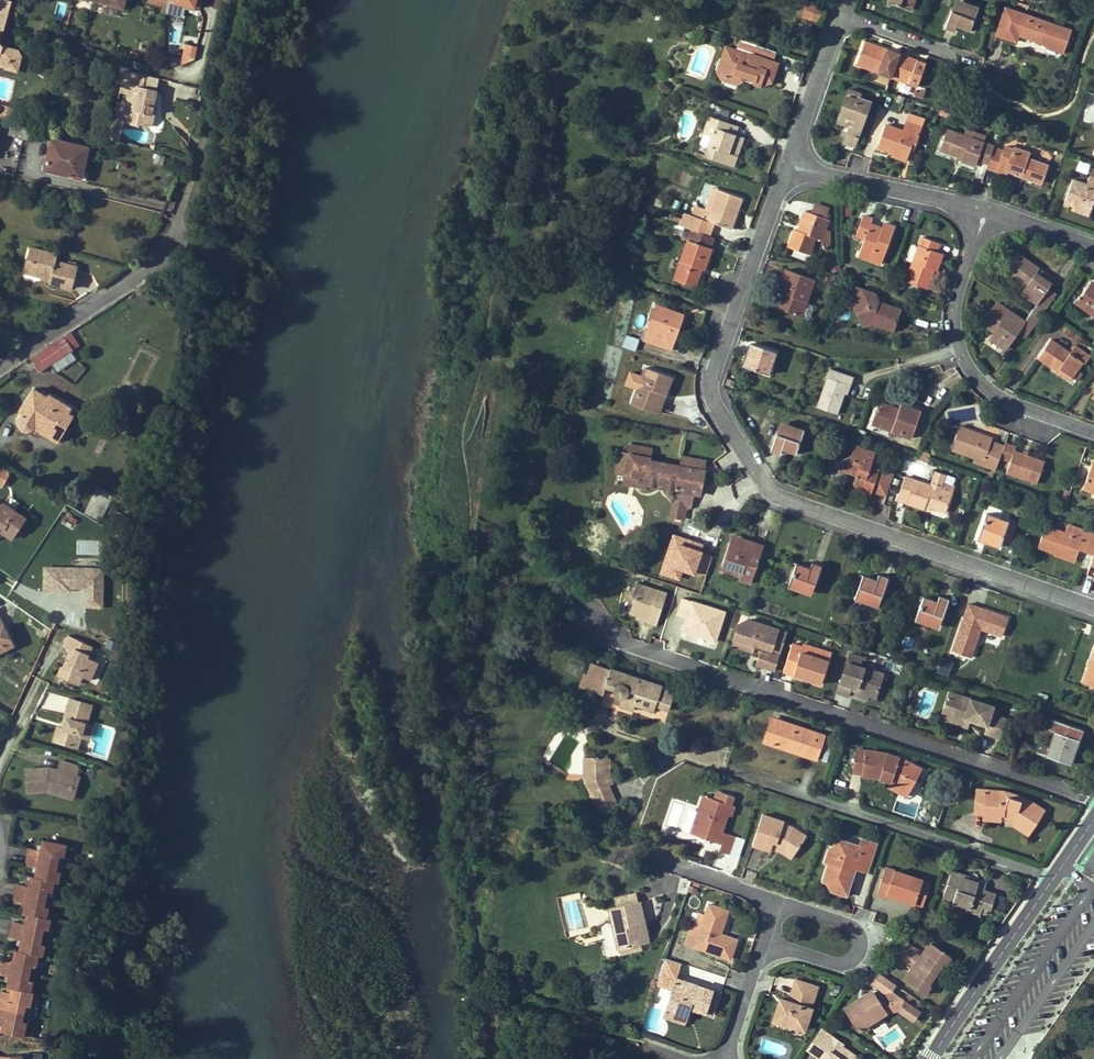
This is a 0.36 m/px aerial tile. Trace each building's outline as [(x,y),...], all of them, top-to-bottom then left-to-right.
[(10,0),(0,0),(0,33),(1,29),(5,30),(13,1),(10,0)] [(169,0),(168,12),(183,16),(186,4),(195,7),(196,2),(201,3),(202,0),(169,0)] [(888,2),(909,9),(912,0),(889,0),(888,2)] [(952,10),(956,12),(959,4),(978,10),(979,7),(958,0),(956,0),(952,10)] [(952,10),(945,28),(955,31),(957,25),(971,30),(978,10),(959,4),(956,12),(952,10)] [(1020,30),(1024,31),(1023,36),(1067,51),(1074,31),(1006,8),(996,35),(1016,42),(1019,35),(1020,30)] [(996,35),(995,39),(1015,45),(1016,42),(996,35)] [(1,52),(0,56),(0,57),(3,62),(7,63),(5,68),(14,70),(20,67),(23,56),(19,49),(3,45),(2,42),(0,39),(0,51),(1,52)] [(891,77),(900,53),(865,40),(857,65),(891,77)] [(195,57),(197,47),(189,45),(185,61),(195,57)] [(726,46),(717,72),(722,79),(727,81),(723,74),(727,63),(733,60),(739,62),(742,51),(726,46)] [(746,76),(753,78),(753,84),(761,86),(762,83),(766,84),(772,81),(779,63),(753,54),(752,55),(742,51),(739,62),(733,60),(727,63),(723,74),(727,81),(738,84),(744,82),(744,81),(746,76)] [(900,53),(891,77),(909,83),(918,60),(900,53)] [(909,83),(918,86),(926,63),(918,60),(909,83)] [(146,74),(125,69),(121,87),(133,90),(132,94),(129,107),(136,109),(133,124),(149,128),(156,124),(160,107),(155,106),(152,105),(154,99),(156,99),(159,89),(156,88),(144,86),(146,74)] [(156,88),(159,77),(146,74),(144,86),(156,88)] [(854,127),(850,126),(850,127),(844,144),(854,148),(871,102),(859,98),(860,94),(849,90),(840,115),(856,121),(854,127)] [(1,105),(0,109),(0,113),(13,117),(15,109),(1,105)] [(126,122),(133,124),(136,109),(129,107),(126,122)] [(916,135),(920,136),(926,119),(910,113),(903,130),(886,124),(878,146),(894,152),(909,157),(912,148),(916,135)] [(856,121),(840,115),(837,123),(850,127),(850,126),(854,127),(856,121)] [(713,136),(719,119),(710,116),(704,133),(713,136)] [(13,118),(9,135),(24,138),(28,121),(13,118)] [(719,119),(713,136),(706,156),(733,166),(737,155),(733,154),(729,153),(736,134),(739,126),(719,119)] [(28,121),(24,138),(33,140),(37,123),(28,121)] [(987,136),(967,128),(964,135),(985,143),(987,136)] [(995,148),(995,147),(985,143),(964,135),(948,129),(941,150),(959,156),(963,158),(962,161),(976,166),(978,160),(989,164),(993,152),(995,148)] [(743,137),(739,136),(733,154),(737,155),(743,137)] [(53,139),(45,169),(81,177),(83,169),(89,147),(53,139)] [(1008,170),(1015,173),(1016,170),(1022,172),(1021,175),(1041,183),(1048,165),(1044,164),(1028,158),(1029,153),(1015,148),(1014,149),(1006,146),(1004,151),(1003,156),(993,152),(989,164),(987,168),(1006,175),(1008,170)] [(894,152),(892,156),(907,161),(909,157),(894,152)] [(1029,153),(1028,158),(1044,164),(1046,159),(1029,153)] [(163,164),(165,156),(157,154),(155,162),(163,164)] [(83,169),(81,177),(88,179),(90,170),(83,169)] [(1078,172),(1075,180),(1087,184),(1091,176),(1078,172)] [(1087,184),(1075,180),(1074,180),(1065,202),(1074,205),(1091,211),(1093,203),(1093,177),(1091,176),(1087,184)] [(732,229),(738,211),(736,210),(738,205),(740,206),(743,198),(719,189),(711,210),(696,205),(693,215),(689,227),(693,229),(692,230),(710,236),(715,223),(732,229)] [(162,212),(166,213),(171,200),(167,199),(162,212)] [(1074,205),(1072,209),(1089,216),(1091,211),(1074,205)] [(816,237),(822,240),(825,230),(829,219),(805,210),(798,230),(794,229),(788,246),(810,255),(816,237)] [(687,213),(683,222),(682,226),(688,229),(689,227),(693,215),(687,213)] [(882,230),(879,229),(880,227),(871,224),(873,219),(864,216),(856,236),(865,239),(861,251),(873,255),(872,257),(883,261),(896,227),(884,223),(882,228),(882,230)] [(669,222),(682,226),(683,222),(671,218),(669,222)] [(691,233),(689,239),(675,279),(695,286),(701,269),(704,270),(712,248),(711,248),(715,238),(710,236),(692,230),(691,233)] [(685,230),(682,237),(689,239),(691,233),(685,230)] [(825,230),(822,240),(827,251),(831,240),(830,231),(825,230)] [(924,237),(914,264),(907,282),(927,288),(934,270),(935,267),(938,268),(943,254),(937,252),(940,243),(924,237)] [(57,257),(58,250),(28,243),(21,274),(73,286),(79,262),(57,257)] [(872,257),(873,255),(861,251),(859,256),(882,264),(883,261),(872,257)] [(1049,288),(1052,284),(1036,274),(1040,269),(1036,266),(1017,253),(1004,271),(1026,287),(1022,293),(1037,304),(1031,313),(1039,318),(1057,294),(1049,288)] [(1040,269),(1036,274),(1052,284),(1055,280),(1040,269)] [(787,294),(786,298),(784,297),(780,309),(802,316),(815,280),(787,270),(779,292),(785,294),(787,294)] [(141,287),(144,293),(153,287),(148,282),(141,287)] [(1091,282),(1079,299),(1085,303),(1082,307),(1093,315),(1093,284),(1091,282)] [(850,298),(856,311),(864,290),(854,286),(850,298)] [(864,290),(856,311),(860,319),(871,322),(894,331),(901,310),(879,301),(873,300),(875,294),(873,293),(864,290)] [(1076,303),(1082,307),(1085,303),(1079,299),(1076,303)] [(997,329),(995,333),(990,339),(1006,349),(1017,333),(1025,338),(1039,318),(1031,313),(1025,322),(997,303),(985,321),(997,329)] [(657,305),(648,331),(651,333),(648,341),(671,349),(675,340),(671,339),(674,330),(672,328),(673,325),(680,327),(684,315),(657,305)] [(995,333),(997,329),(985,321),(983,325),(995,333)] [(675,340),(680,327),(673,325),(672,328),(674,330),(671,339),(675,340)] [(639,337),(644,340),(648,331),(642,329),(639,337)] [(625,333),(623,346),(636,348),(638,334),(625,333)] [(1072,338),(1079,343),(1083,338),(1076,333),(1072,338)] [(40,372),(73,350),(65,337),(31,358),(40,372)] [(1075,347),(1071,353),(1051,340),(1038,358),(1054,369),(1056,366),(1072,377),(1083,362),(1086,364),(1091,357),(1075,347)] [(749,368),(769,374),(777,352),(752,343),(748,354),(753,356),(749,368)] [(749,368),(753,356),(748,354),(744,366),(749,368)] [(1070,380),(1072,377),(1056,366),(1054,369),(1070,380)] [(673,377),(646,367),(632,404),(655,412),(659,400),(664,402),(673,377)] [(853,385),(856,377),(832,368),(818,406),(838,413),(846,393),(849,384),(853,385)] [(965,387),(961,384),(955,390),(959,394),(965,387)] [(34,427),(36,423),(60,437),(76,411),(49,395),(48,398),(34,390),(20,413),(22,415),(20,420),(20,422),(20,424),(20,426),(22,428),(23,430),(26,430),(28,431),(30,430),(32,429),(34,427)] [(137,409),(140,403),(129,397),(126,404),(137,409)] [(659,414),(664,402),(659,400),(655,412),(659,414)] [(900,409),(880,402),(872,424),(912,438),(922,412),(901,405),(900,409)] [(148,415),(153,407),(147,404),(143,412),(148,415)] [(785,427),(804,433),(805,430),(783,422),(778,434),(782,435),(785,427)] [(60,437),(36,423),(34,427),(58,441),(60,437)] [(771,451),(781,454),(783,449),(797,454),(804,433),(785,427),(782,435),(778,434),(777,434),(771,451)] [(960,427),(952,449),(975,457),(984,461),(987,454),(991,456),(987,467),(992,469),(996,470),(996,469),(1000,459),(1004,448),(995,445),(994,447),(990,446),(992,441),(993,438),(960,427)] [(1000,459),(1007,461),(1011,462),(1007,473),(1037,484),(1046,461),(1028,455),(1022,453),(1015,450),(1016,447),(1006,443),(1004,446),(1004,448),(1000,459)] [(852,454),(840,460),(846,474),(848,473),(853,470),(858,471),(856,476),(851,489),(871,496),(881,470),(872,466),(876,453),(855,446),(852,454)] [(973,462),(987,467),(991,456),(987,454),(984,461),(975,457),(973,462)] [(703,486),(706,471),(628,456),(621,493),(647,499),(650,485),(692,493),(701,495),(703,486)] [(1003,472),(1007,461),(1000,459),(996,469),(1003,472)] [(840,460),(835,462),(842,476),(846,474),(840,460)] [(1093,462),(1084,488),(1093,492),(1093,462)] [(8,468),(0,479),(0,485),(6,488),(16,473),(8,468)] [(906,477),(899,496),(908,499),(906,502),(925,509),(927,506),(929,506),(930,505),(931,505),(931,506),(931,507),(947,512),(955,488),(942,483),(940,488),(906,477)] [(704,498),(706,487),(703,486),(701,495),(692,493),(691,496),(704,498)] [(96,503),(106,508),(112,496),(103,491),(99,497),(96,503)] [(87,513),(99,519),(106,508),(96,503),(99,497),(96,496),(87,513)] [(3,506),(0,504),(0,528),(1,526),(14,534),(25,518),(4,504),(3,506)] [(1009,522),(987,514),(978,539),(988,543),(991,537),(1002,541),(1009,522)] [(72,528),(78,520),(70,515),(64,523),(72,528)] [(1017,525),(1009,522),(1002,541),(1010,544),(1017,525)] [(1056,553),(1057,549),(1077,556),(1079,549),(1086,531),(1069,525),(1066,533),(1046,526),(1039,547),(1056,553)] [(14,534),(1,526),(0,528),(0,530),(12,538),(14,534)] [(1091,533),(1086,531),(1079,549),(1085,551),(1091,533)] [(1091,533),(1085,551),(1093,554),(1093,534),(1091,533)] [(733,536),(732,539),(747,545),(747,546),(750,548),(751,546),(763,550),(764,546),(733,536)] [(1000,547),(1002,541),(991,537),(988,543),(1000,547)] [(732,539),(723,564),(742,571),(740,576),(739,580),(751,584),(763,550),(751,546),(750,548),(747,546),(747,545),(732,539)] [(1077,556),(1057,549),(1056,553),(1055,556),(1075,562),(1077,556)] [(43,592),(104,592),(104,561),(82,561),(82,565),(43,564),(43,592)] [(797,564),(790,583),(808,590),(811,582),(816,584),(822,566),(814,563),(813,563),(811,568),(797,564)] [(740,576),(742,571),(723,564),(721,570),(740,576)] [(864,576),(857,596),(875,602),(878,594),(882,596),(889,578),(879,575),(877,580),(864,576)] [(811,582),(808,590),(790,583),(789,587),(811,595),(816,584),(811,582)] [(667,593),(636,583),(632,596),(635,597),(630,613),(637,615),(648,619),(647,622),(656,625),(667,593)] [(702,595),(716,599),(717,594),(704,590),(702,595)] [(104,607),(104,594),(82,593),(82,606),(104,607)] [(878,594),(875,602),(857,596),(856,599),(878,607),(882,596),(878,594)] [(924,597),(917,617),(936,624),(940,615),(943,617),(949,599),(941,596),(940,596),(938,602),(924,597)] [(725,611),(682,597),(677,613),(686,616),(689,617),(688,621),(685,620),(682,629),(715,640),(725,611)] [(940,615),(936,624),(917,617),(916,620),(939,628),(943,617),(940,615)] [(14,645),(0,616),(0,652),(14,645)] [(775,670),(788,632),(751,620),(742,624),(738,638),(756,644),(755,647),(761,650),(757,664),(775,670)] [(1021,630),(1023,624),(1017,621),(1015,628),(1021,630)] [(86,642),(68,636),(65,646),(71,653),(74,654),(73,657),(76,657),(74,662),(69,660),(66,668),(65,668),(62,677),(83,684),(86,675),(94,678),(100,659),(89,656),(91,650),(85,648),(86,642)] [(756,644),(738,638),(735,646),(753,652),(755,647),(756,644)] [(810,679),(822,682),(832,652),(824,649),(822,657),(802,650),(804,645),(791,641),(782,669),(807,677),(807,675),(811,676),(810,679)] [(824,649),(805,642),(804,645),(802,650),(822,657),(824,649)] [(851,688),(853,685),(858,687),(857,690),(869,694),(876,697),(883,678),(873,674),(874,669),(860,665),(863,656),(851,652),(837,694),(848,698),(851,688)] [(1084,681),(1093,685),(1093,652),(1084,681)] [(593,663),(589,675),(593,677),(588,689),(603,694),(600,704),(618,710),(620,705),(634,710),(637,704),(655,711),(656,706),(669,710),(674,695),(668,693),(669,688),(593,663)] [(580,686),(588,689),(593,677),(589,675),(584,674),(580,686)] [(953,692),(944,720),(970,729),(973,721),(990,726),(988,732),(1003,737),(1010,717),(994,712),(996,706),(953,692)] [(60,728),(56,742),(80,749),(83,738),(87,725),(89,725),(95,706),(73,700),(67,719),(70,720),(67,730),(64,729),(60,728)] [(777,743),(780,744),(779,746),(782,747),(817,759),(820,750),(825,735),(772,718),(765,741),(777,745),(777,743)] [(91,741),(95,727),(89,725),(87,725),(83,738),(91,741)] [(1078,739),(1070,736),(1055,731),(1051,743),(1047,755),(1069,764),(1074,749),(1078,739)] [(835,739),(825,735),(820,750),(829,753),(835,739)] [(1081,740),(1078,739),(1074,749),(1069,764),(1072,765),(1081,740)] [(853,772),(863,774),(863,775),(882,779),(882,778),(883,775),(892,778),(891,781),(910,792),(922,769),(901,758),(892,755),(857,749),(853,772)] [(550,763),(543,758),(536,758),(536,768),(547,768),(566,779),(567,779),(550,763)] [(585,781),(592,796),(595,795),(587,779),(587,772),(596,772),(596,766),(601,766),(601,764),(606,765),(606,776),(609,784),(613,782),(610,775),(610,758),(585,758),(585,781)] [(78,769),(59,764),(57,773),(48,771),(25,773),(27,796),(47,794),(48,790),(57,792),(56,796),(71,800),(75,787),(72,786),(74,777),(76,778),(78,769)] [(587,779),(595,795),(603,815),(619,807),(609,784),(606,776),(606,765),(601,764),(601,766),(596,766),(596,772),(587,772),(587,779)] [(71,800),(75,801),(80,779),(76,778),(74,777),(72,786),(75,787),(71,800)] [(908,796),(910,792),(891,781),(889,786),(908,796)] [(1011,797),(1006,792),(977,790),(975,813),(983,814),(1001,815),(1004,815),(1004,817),(1005,819),(1006,821),(1009,822),(1011,822),(1013,821),(1015,819),(1016,820),(1033,830),(1045,811),(1026,798),(1021,800),(1011,797)] [(735,797),(723,792),(720,801),(715,798),(709,796),(704,811),(700,809),(695,823),(699,825),(696,834),(722,843),(720,851),(730,855),(740,827),(727,823),(730,814),(733,815),(736,806),(733,805),(735,797)] [(1026,798),(1006,792),(1011,797),(1021,800),(1026,798)] [(700,809),(704,811),(709,796),(704,795),(700,809)] [(785,821),(764,814),(753,845),(772,852),(773,848),(777,849),(779,843),(787,846),(798,853),(808,836),(795,828),(784,824),(785,821)] [(1016,820),(1014,825),(1030,835),(1033,830),(1016,820)] [(828,865),(823,881),(830,884),(829,890),(847,897),(852,880),(846,867),(852,862),(855,870),(867,873),(876,844),(862,839),(860,846),(837,838),(835,845),(829,849),(825,864),(828,865)] [(67,855),(69,845),(45,840),(43,851),(32,848),(30,857),(62,864),(64,854),(67,855)] [(794,859),(798,853),(787,846),(779,843),(777,849),(782,850),(794,859)] [(62,864),(30,857),(29,865),(40,867),(38,877),(57,882),(60,882),(63,871),(60,871),(62,864)] [(852,880),(855,870),(852,862),(846,867),(852,880)] [(915,877),(886,868),(878,895),(888,898),(889,895),(898,898),(899,895),(905,898),(904,900),(917,904),(922,886),(913,883),(915,877)] [(963,875),(952,871),(943,897),(954,900),(982,909),(981,913),(987,915),(989,910),(991,911),(996,894),(985,890),(978,888),(979,883),(969,880),(962,877),(963,875)] [(30,886),(20,884),(18,892),(49,899),(51,891),(54,892),(57,882),(38,877),(33,876),(30,886)] [(932,882),(915,877),(913,883),(922,886),(917,904),(924,906),(932,882)] [(49,899),(18,892),(16,900),(27,902),(25,913),(30,914),(48,918),(51,907),(47,907),(49,899)] [(1005,909),(1008,896),(997,893),(993,905),(1005,909)] [(619,908),(639,904),(637,895),(617,900),(619,908)] [(980,915),(981,913),(982,909),(954,900),(952,906),(980,915)] [(619,908),(611,910),(621,950),(622,949),(642,945),(645,944),(640,924),(646,922),(642,903),(639,904),(619,908)] [(688,943),(733,958),(740,939),(723,933),(718,932),(720,928),(724,929),(731,910),(710,903),(707,914),(702,928),(694,926),(688,943)] [(28,925),(17,923),(16,930),(45,937),(47,928),(50,929),(52,919),(48,918),(30,914),(28,925)] [(646,922),(640,924),(645,944),(651,942),(646,922)] [(46,945),(43,944),(45,937),(16,930),(14,938),(25,941),(22,951),(41,955),(44,956),(46,945)] [(904,942),(893,958),(905,966),(907,963),(913,967),(915,970),(913,973),(910,971),(904,980),(926,995),(932,986),(930,984),(936,975),(943,965),(945,966),(951,958),(930,943),(922,953),(925,955),(923,959),(920,957),(914,953),(916,950),(904,942)] [(642,945),(622,949),(623,955),(643,950),(642,945)] [(22,951),(18,950),(15,961),(5,958),(3,967),(33,973),(35,965),(38,966),(41,955),(22,951)] [(659,984),(675,989),(669,1009),(678,1012),(677,1014),(690,1018),(692,1011),(693,1007),(699,1009),(715,1015),(723,991),(679,978),(684,963),(668,958),(659,984)] [(943,965),(936,975),(930,984),(932,986),(935,985),(946,970),(945,966),(943,965)] [(35,982),(31,981),(33,973),(3,967),(1,975),(12,977),(10,987),(12,987),(33,992),(35,982)] [(786,1000),(784,1006),(781,1005),(776,1020),(807,1030),(814,1008),(813,1008),(819,987),(799,981),(792,1001),(786,1000)] [(0,1000),(0,1008),(26,1013),(28,1006),(31,1006),(34,992),(33,992),(12,987),(10,994),(2,993),(0,1000)] [(866,993),(866,998),(875,992),(873,989),(866,993)] [(896,1005),(899,1005),(902,1007),(899,1010),(916,1021),(918,1017),(917,1009),(917,1008),(922,1001),(910,993),(904,1001),(902,999),(902,998),(892,990),(889,991),(896,1005)] [(895,1009),(899,1005),(896,1005),(889,991),(877,995),(888,1012),(895,1009)] [(847,1011),(860,1030),(870,1023),(870,1021),(871,1019),(872,1018),(877,1016),(878,1015),(879,1015),(880,1016),(880,1017),(888,1012),(877,995),(875,992),(866,998),(862,1001),(861,1000),(860,999),(858,999),(856,1000),(855,1002),(855,1004),(855,1006),(847,1011)] [(3,1026),(2,1032),(5,1031),(24,1036),(27,1022),(24,1021),(26,1013),(0,1008),(0,1025),(3,1026)] [(688,1023),(690,1018),(677,1014),(678,1012),(669,1009),(667,1015),(688,1023)] [(870,1021),(870,1023),(880,1017),(880,1016),(879,1015),(878,1015),(877,1016),(872,1018),(871,1019),(870,1021)] [(832,1036),(834,1033),(824,1027),(811,1045),(823,1053),(825,1058),(854,1058),(858,1054),(845,1045),(847,1043),(837,1036),(835,1038),(832,1036)] [(823,1053),(811,1045),(809,1048),(824,1058),(825,1058),(823,1053)]
